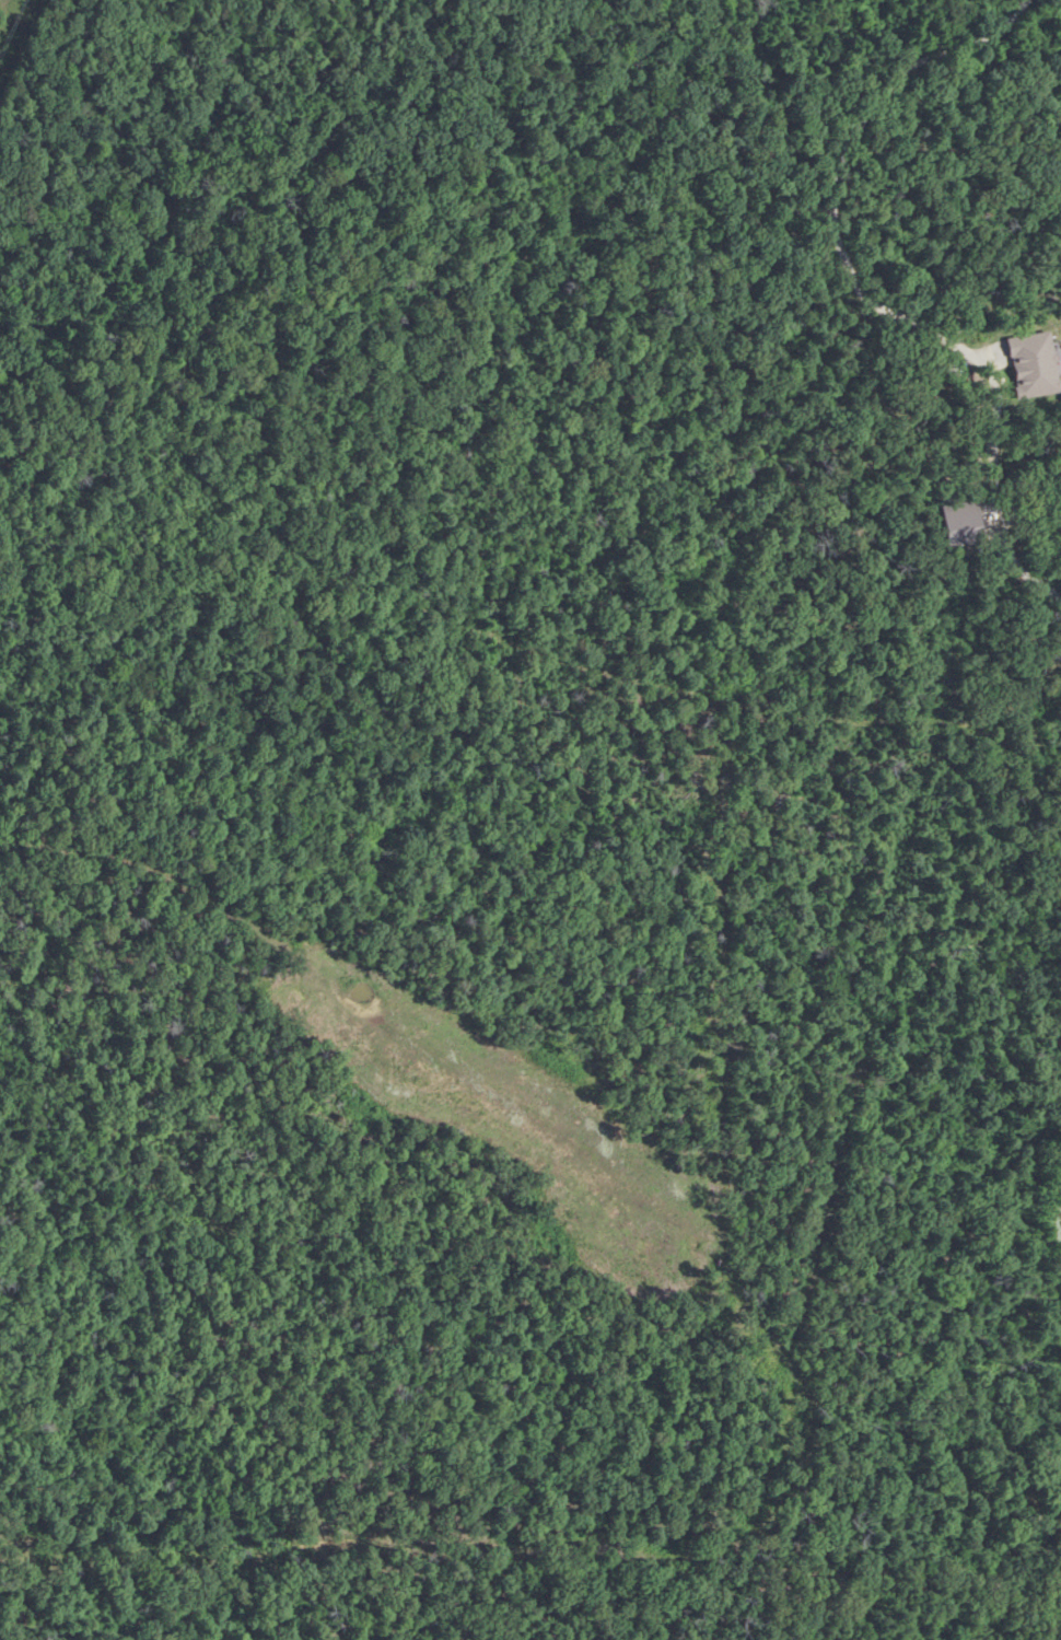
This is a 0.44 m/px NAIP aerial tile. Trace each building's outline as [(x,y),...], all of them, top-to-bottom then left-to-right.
[(943,548),(985,543),(980,501),(938,506),(943,548)]
